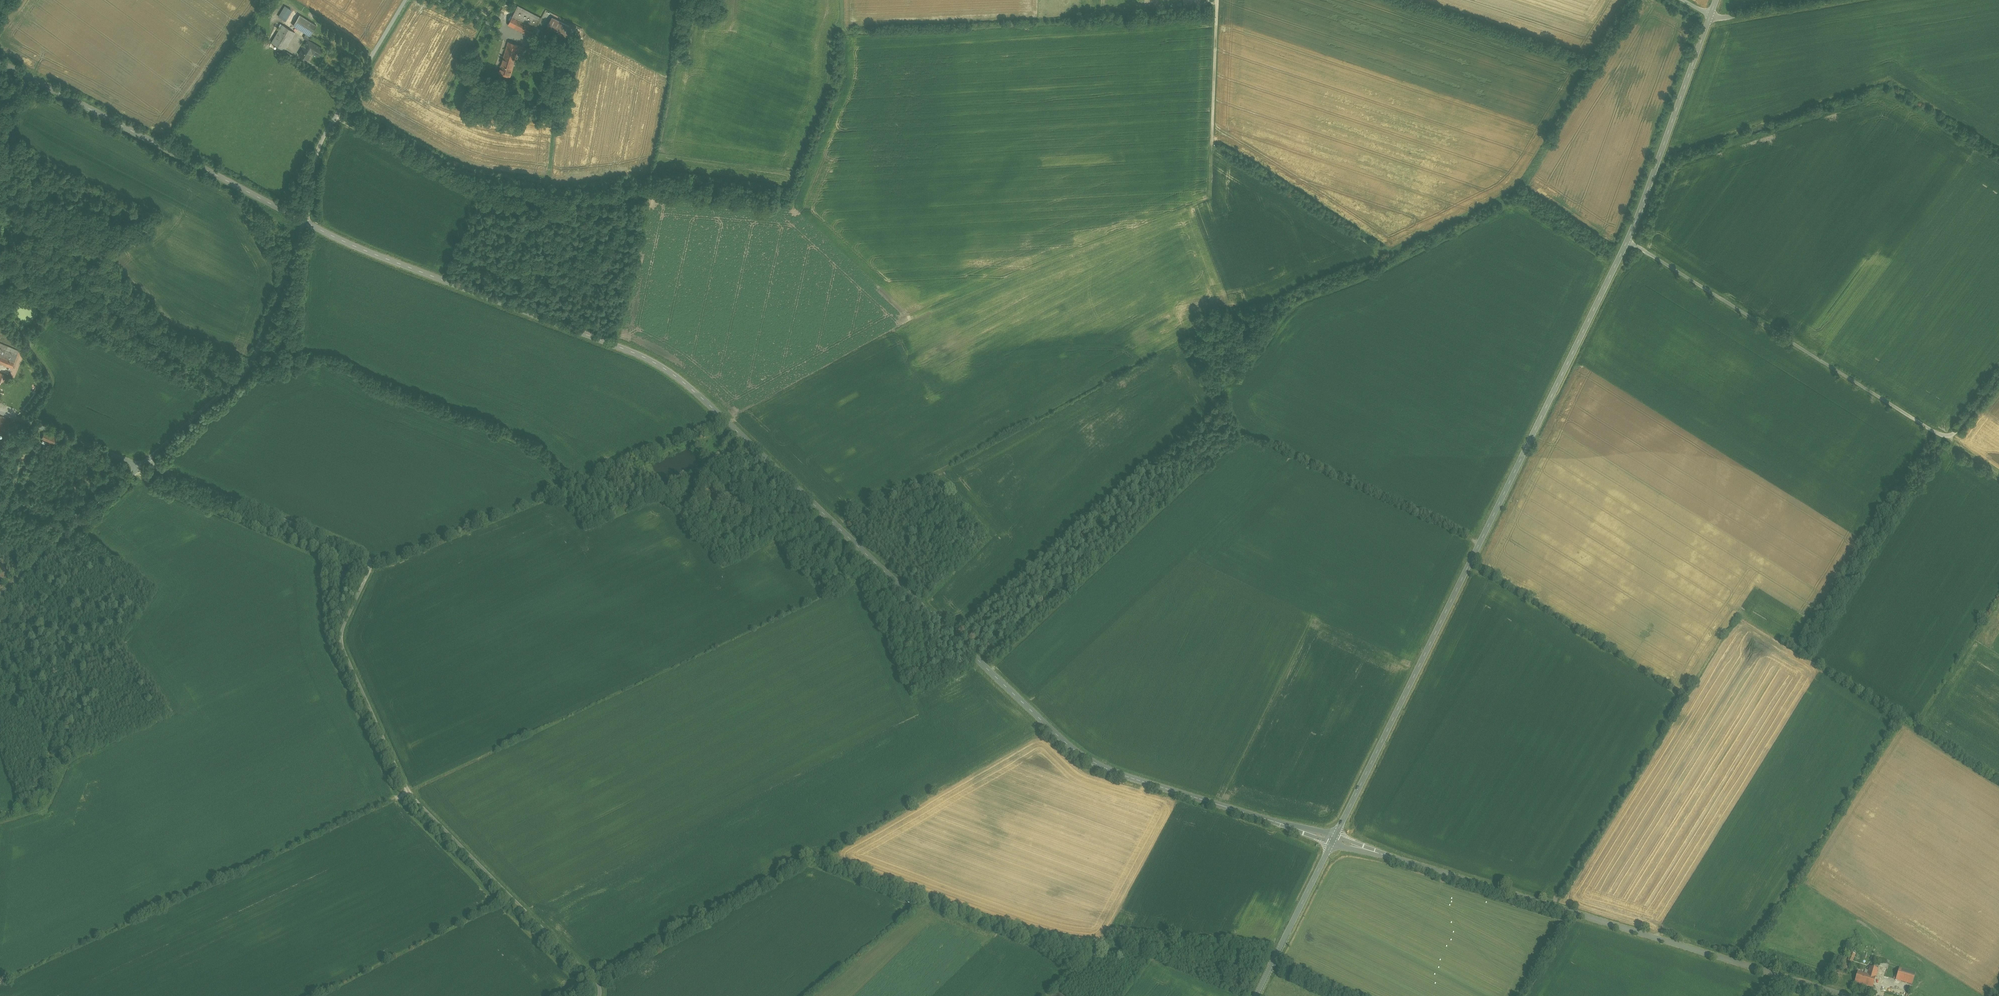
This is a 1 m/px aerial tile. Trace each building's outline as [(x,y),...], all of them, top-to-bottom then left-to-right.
[(545,13),(521,2),(513,20),(536,32),(545,13)] [(288,21),(294,10),(286,5),(280,16),(288,21)] [(579,23),(557,12),(550,25),(573,36),(579,23)] [(306,15),(299,25),(316,36),(323,26),(306,15)] [(301,33),(290,25),(279,42),(291,49),(301,33)] [(518,38),(506,33),(500,50),(511,54),(518,38)] [(318,45),(304,37),(296,51),(304,55),(308,49),(313,52),(318,45)] [(529,49),(533,55),(543,49),(538,43),(529,49)] [(511,55),(501,51),(496,62),(507,66),(511,55)] [(0,342),(0,363),(12,368),(19,350),(0,342)] [(32,427),(28,436),(33,438),(37,429),(32,427)] [(57,438),(44,432),(42,438),(54,444),(57,438)] [(1865,952),(1861,950),(1857,959),(1861,961),(1865,952)] [(1891,955),(1888,962),(1898,966),(1901,959),(1891,955)] [(1880,966),(1877,974),(1869,971),(1865,982),(1882,988),(1885,977),(1886,977),(1889,969),(1880,966)] [(1893,980),(1912,985),(1915,972),(1896,968),(1893,980)]
